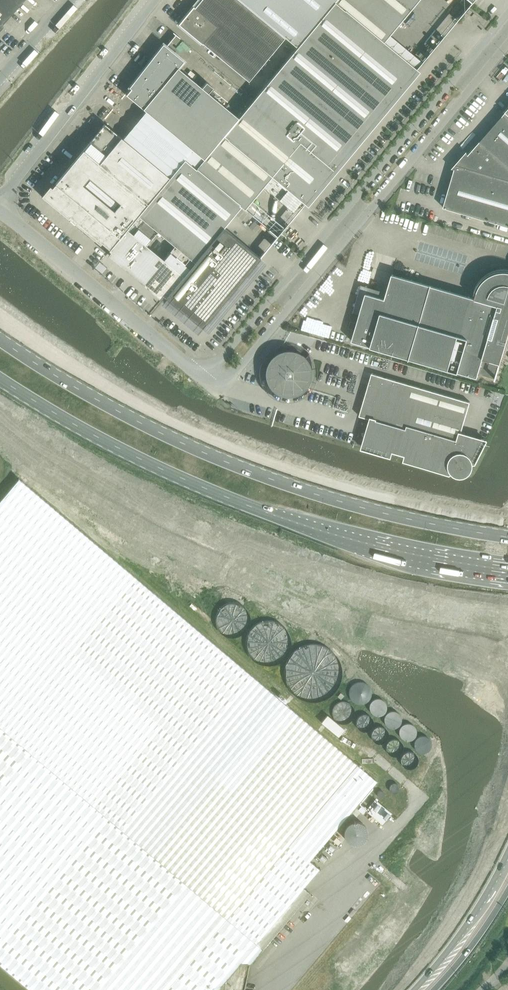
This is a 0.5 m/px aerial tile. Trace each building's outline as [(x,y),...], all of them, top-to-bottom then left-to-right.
[(24,0),(0,0),(0,26),(24,0)] [(169,177),(109,249),(109,250),(110,251),(107,255),(160,299),(164,295),(165,297),(201,327),(259,257),(223,227),(240,206),(244,209),(245,207),(252,199),(271,176),(304,203),(416,69),(383,42),(389,34),(417,0),(239,0),(242,2),(284,38),(296,47),(238,117),(203,159),(195,169),(184,159),(169,177)] [(178,24),(201,43),(202,44),(203,43),(248,81),(284,38),(242,2),(239,0),(201,0),(194,7),(193,6),(178,24)] [(131,88),(125,94),(145,111),(203,159),(238,117),(208,92),(212,87),(206,82),(201,87),(177,67),(183,61),(163,44),(129,87),(131,88)] [(505,112),(468,154),(467,151),(452,168),(453,168),(454,169),(443,207),(507,226),(507,109),(505,112)] [(48,187),(41,196),(51,204),(100,244),(101,242),(109,249),(169,177),(122,138),(104,123),(51,187),(49,185),(48,187)] [(350,328),(355,330),(352,341),(477,377),(483,358),(500,363),(501,363),(507,338),(507,271),(501,271),(495,273),(493,269),(484,273),(486,277),(482,281),(479,286),(477,291),(475,298),(392,274),(387,292),(385,298),(366,293),(360,314),(357,323),(352,321),(350,328)] [(294,354),(289,353),(284,353),(279,355),(274,358),(271,362),(268,367),(268,373),(268,378),(270,383),(274,388),(279,391),(284,393),(289,393),(295,392),(300,389),(303,386),(306,381),(308,376),(308,370),(306,365),(303,360),(299,356),(294,354)] [(372,373),(359,416),(371,419),(362,448),(450,474),(452,472),(455,474),(458,475),(461,476),(464,475),(467,474),(469,472),(471,469),(472,466),(472,463),(475,463),(487,440),(461,433),(470,402),(372,373)] [(31,989),(110,989),(323,736),(150,590),(18,478),(0,500),(0,964),(31,989)] [(371,693),(371,692),(371,690),(370,688),(369,686),(367,684),(364,682),(360,681),(358,681),(355,682),(352,684),(351,686),(350,688),(349,692),(349,694),(350,696),(352,700),(353,701),(356,702),(359,703),(362,703),(364,702),(368,700),(370,697),(371,695),(371,693)] [(354,712),(353,708),(351,704),(349,703),(348,702),(346,701),(343,701),(339,702),(337,703),(335,704),(333,706),(333,708),(332,712),(332,714),(333,717),(336,720),(339,722),(343,723),(345,723),(347,722),(350,720),(353,717),(354,715),(354,712)] [(338,736),(344,729),(327,715),(321,722),(338,736)] [(110,989),(217,989),(227,978),(241,962),(250,964),(310,892),(309,892),(303,887),(309,881),(319,869),(309,860),(376,781),(356,764),(323,736),(110,989)] [(373,799),(366,808),(380,819),(387,811),(373,799)] [(330,841),(317,857),(324,863),(337,847),(330,841)]
